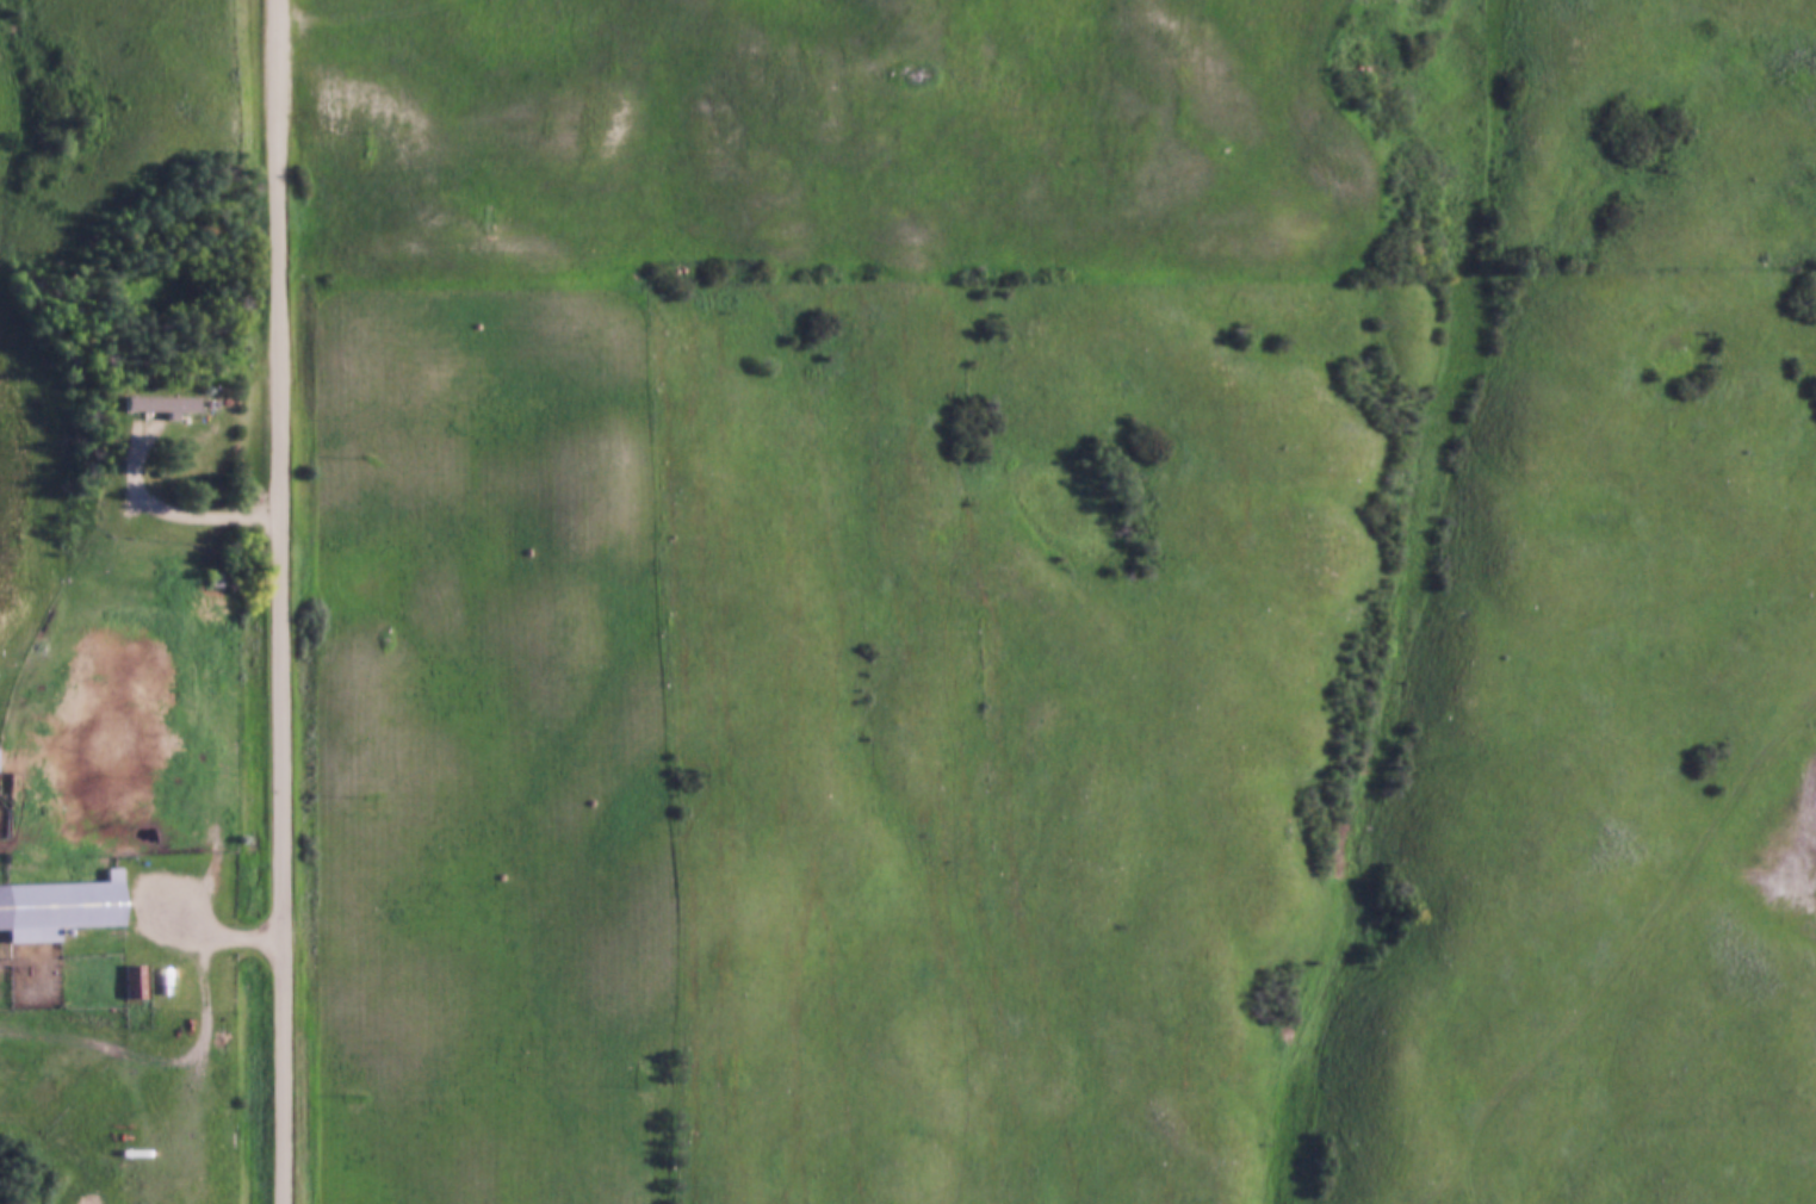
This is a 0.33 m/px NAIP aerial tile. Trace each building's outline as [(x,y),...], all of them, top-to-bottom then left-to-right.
[(127,410),(186,410),(186,397),(127,397),(127,410)] [(213,585),(222,585),(222,573),(212,573),(213,585)] [(12,929),(12,939),(48,938),(47,921),(39,921),(39,905),(81,904),(82,926),(127,925),(125,867),(108,868),(108,881),(0,884),(0,929),(12,929)] [(127,997),(147,997),(147,964),(127,964),(127,997)]
